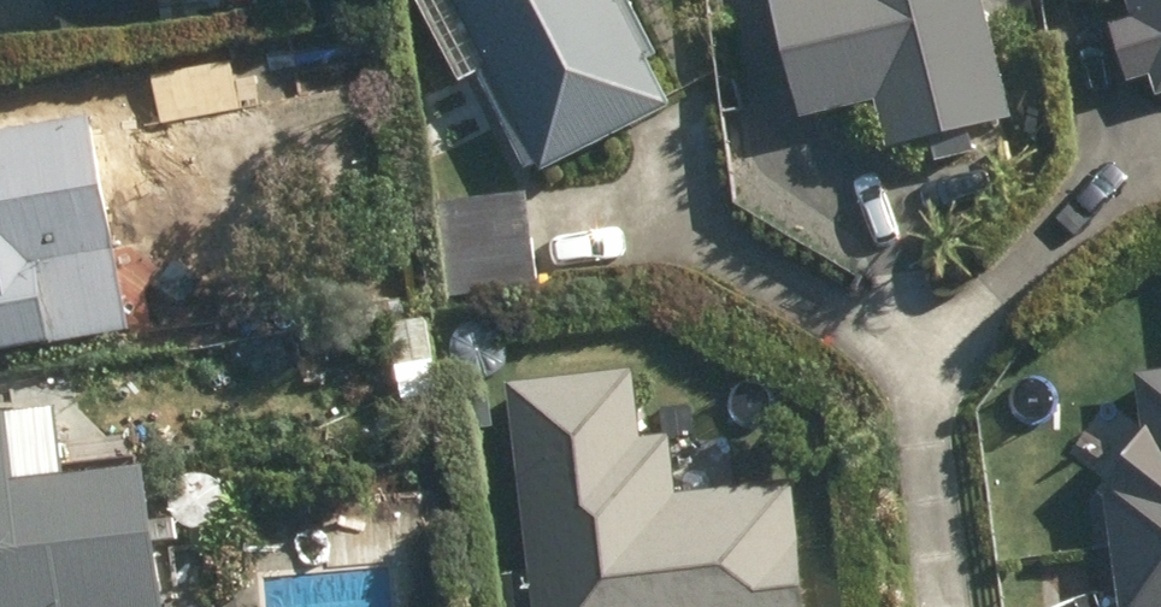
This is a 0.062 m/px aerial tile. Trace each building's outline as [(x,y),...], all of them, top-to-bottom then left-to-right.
[(548,172),(683,107),(630,0),(469,0),(499,63),(484,70),(532,170),(544,164),(548,172)] [(806,116),(883,100),(894,148),(1026,120),(1000,0),(781,0),(806,116)] [(1143,16),(1119,23),(1137,81),(1160,74),(1160,76),(1160,0),(1139,0),(1143,16)] [(180,64),(128,73),(133,103),(185,95),(180,64)] [(118,336),(102,232),(129,228),(117,151),(87,155),(82,125),(0,138),(0,355),(118,336)] [(535,191),(447,201),(457,297),(545,287),(535,191)] [(385,328),(394,375),(430,367),(421,321),(385,328)] [(514,383),(539,606),(816,606),(801,480),(685,492),(679,433),(652,436),(644,369),(514,383)] [(1145,373),(1154,432),(1108,491),(1116,497),(1130,606),(1160,606),(1160,371),(1145,373)] [(134,473),(53,483),(44,412),(0,418),(0,606),(149,606),(134,473)]
